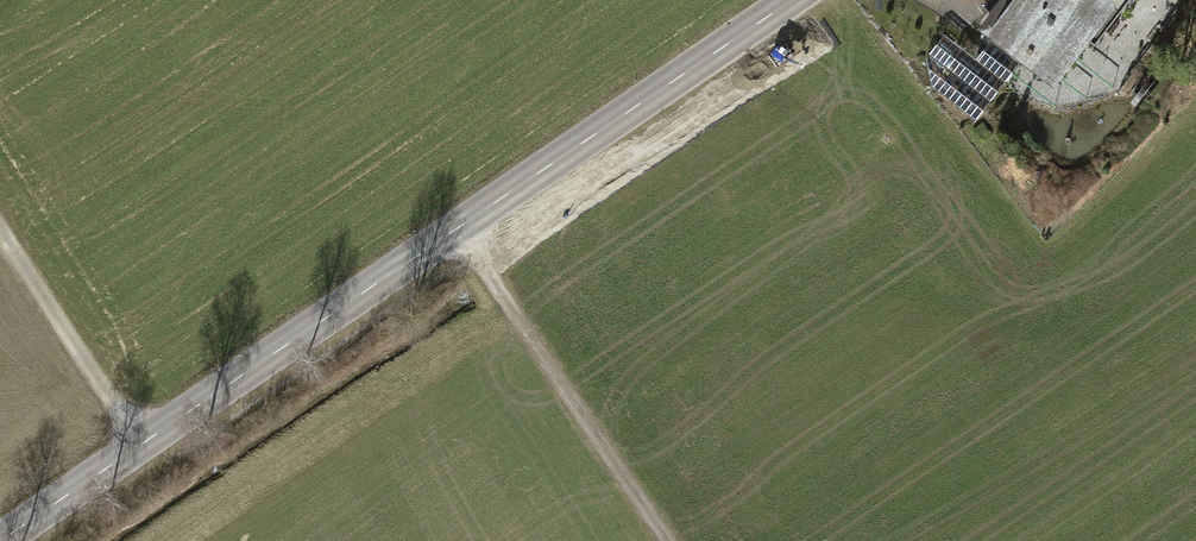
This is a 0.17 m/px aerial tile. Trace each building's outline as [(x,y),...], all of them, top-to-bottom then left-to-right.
[(986,36),(985,37),(1060,95),(1133,0),(1014,0),(986,36)] [(1124,78),(1163,34),(1137,11),(1098,55),(1124,78)]
